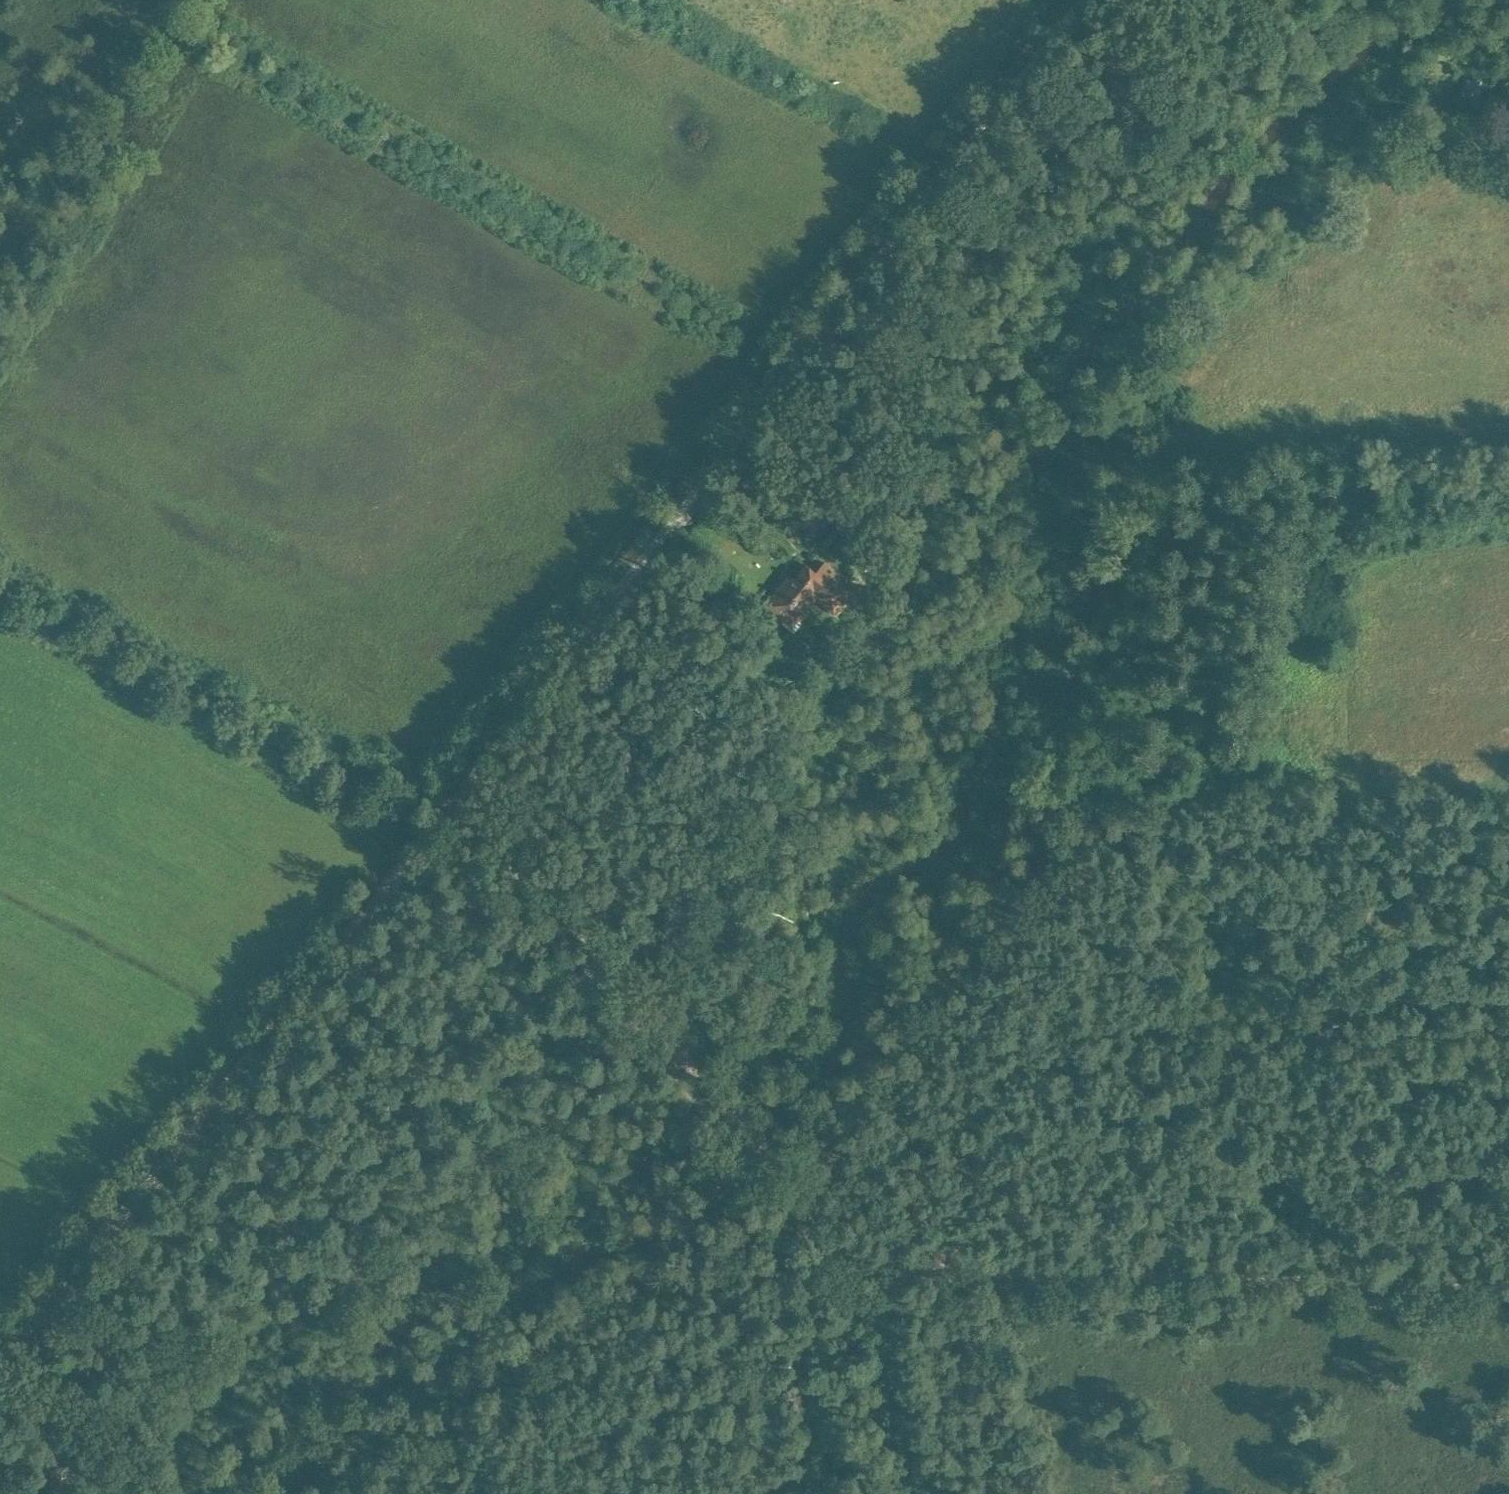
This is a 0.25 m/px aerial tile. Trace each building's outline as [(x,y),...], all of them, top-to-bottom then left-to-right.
[(835,547),(853,561),(875,531),(856,519),(835,547)] [(772,609),(784,619),(782,622),(794,633),(802,623),(799,620),(816,598),(837,614),(858,588),(826,563),(817,574),(806,565),(772,609)]
